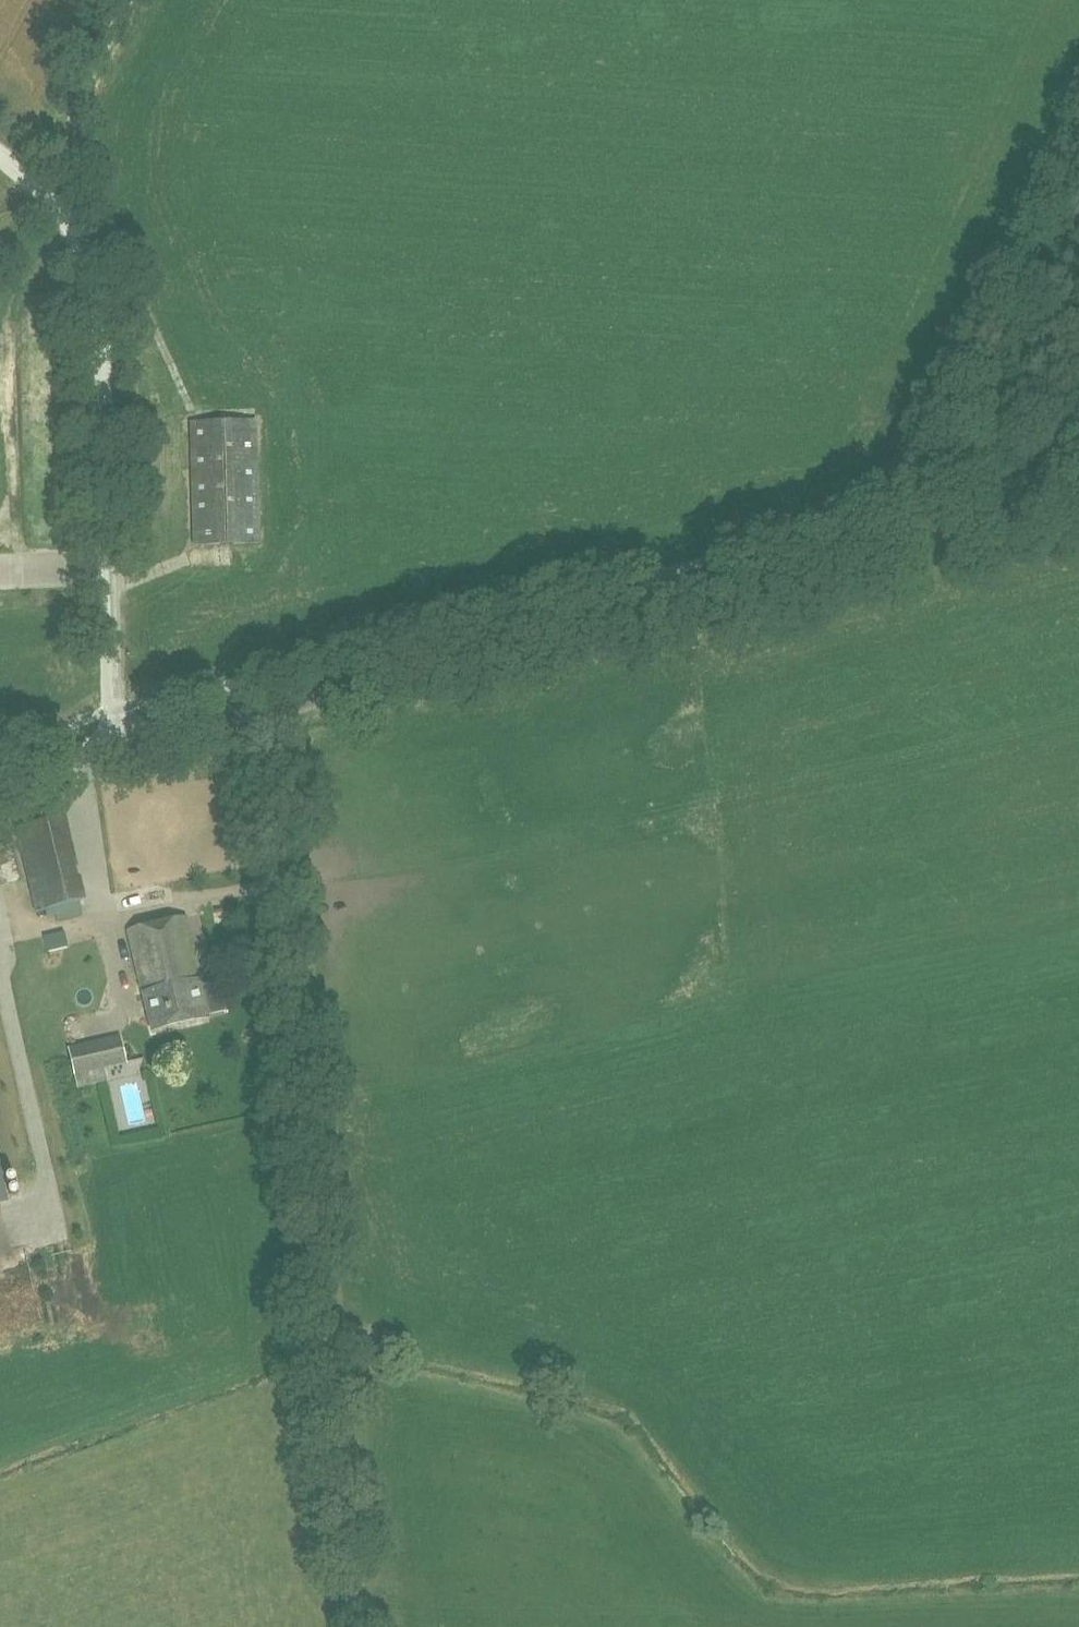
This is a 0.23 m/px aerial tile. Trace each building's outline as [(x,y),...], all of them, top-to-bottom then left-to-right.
[(261,543),(258,421),(193,422),(195,544),(261,543)] [(68,817),(18,828),(36,912),(55,908),(58,921),(84,915),(81,902),(86,901),(68,817)] [(210,1019),(187,918),(130,931),(154,1033),(210,1019)] [(121,1036),(69,1047),(76,1075),(79,1088),(109,1081),(106,1068),(128,1063),(121,1036)]
